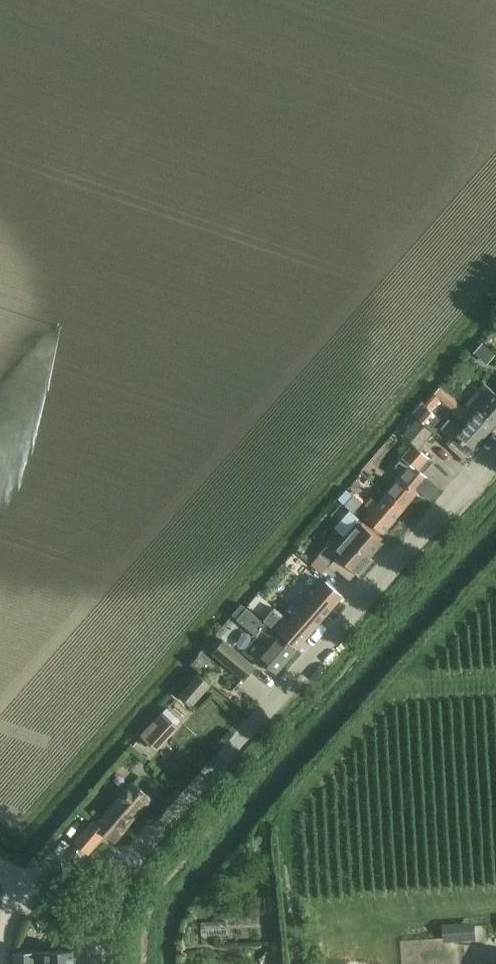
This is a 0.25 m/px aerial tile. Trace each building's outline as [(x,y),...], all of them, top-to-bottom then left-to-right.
[(482,342),(490,349),(495,342),(495,339),(490,334),(482,342)] [(483,344),(475,353),(487,365),(495,355),(483,344)] [(485,384),(464,408),(473,416),(478,410),(495,425),(495,423),(495,394),(485,384)] [(430,412),(435,406),(441,399),(467,422),(461,429),(449,419),(441,429),(453,440),(457,436),(473,450),(495,425),(478,410),(473,416),(464,408),(440,387),(434,394),(436,395),(417,417),(434,432),(439,427),(440,428),(444,424),(430,412)] [(430,432),(416,420),(403,434),(417,446),(430,432)] [(439,489),(424,476),(418,470),(429,458),(414,445),(403,457),(396,466),(404,473),(395,483),(413,498),(419,491),(430,500),(439,489)] [(403,509),(413,498),(395,483),(392,487),(371,468),(365,476),(386,494),(403,509)] [(382,533),(403,509),(386,494),(378,503),(372,498),(365,505),(372,511),(365,518),(382,533)] [(354,513),(361,504),(352,496),(345,505),(354,513)] [(381,543),(366,530),(358,522),(343,538),(337,533),(319,554),(320,554),(331,564),(340,571),(350,580),(356,573),(359,575),(372,560),(369,557),(381,543)] [(320,554),(311,565),(322,574),(331,564),(320,554)] [(295,585),(306,595),(322,578),(310,567),(295,585)] [(341,596),(325,582),(293,619),(287,614),(285,617),(276,610),(266,622),(281,635),(296,648),(341,596)] [(260,602),(252,610),(262,618),(269,610),(260,602)] [(295,651),(280,638),(246,609),(237,619),(257,636),(244,651),(246,653),(246,654),(256,663),(259,660),(275,673),(295,651)] [(244,679),(254,666),(224,641),(214,653),(244,679)] [(224,667),(209,655),(201,666),(215,677),(224,667)] [(198,675),(181,694),(192,705),(210,685),(198,675)] [(176,726),(161,714),(142,736),(156,749),(176,726)] [(152,797),(136,784),(135,783),(97,826),(93,822),(76,842),(89,852),(105,834),(113,841),(152,797)] [(472,923),(442,925),(443,937),(444,942),(473,940),(472,927),(472,923)] [(72,951),(14,952),(14,963),(73,963),(72,951)]
